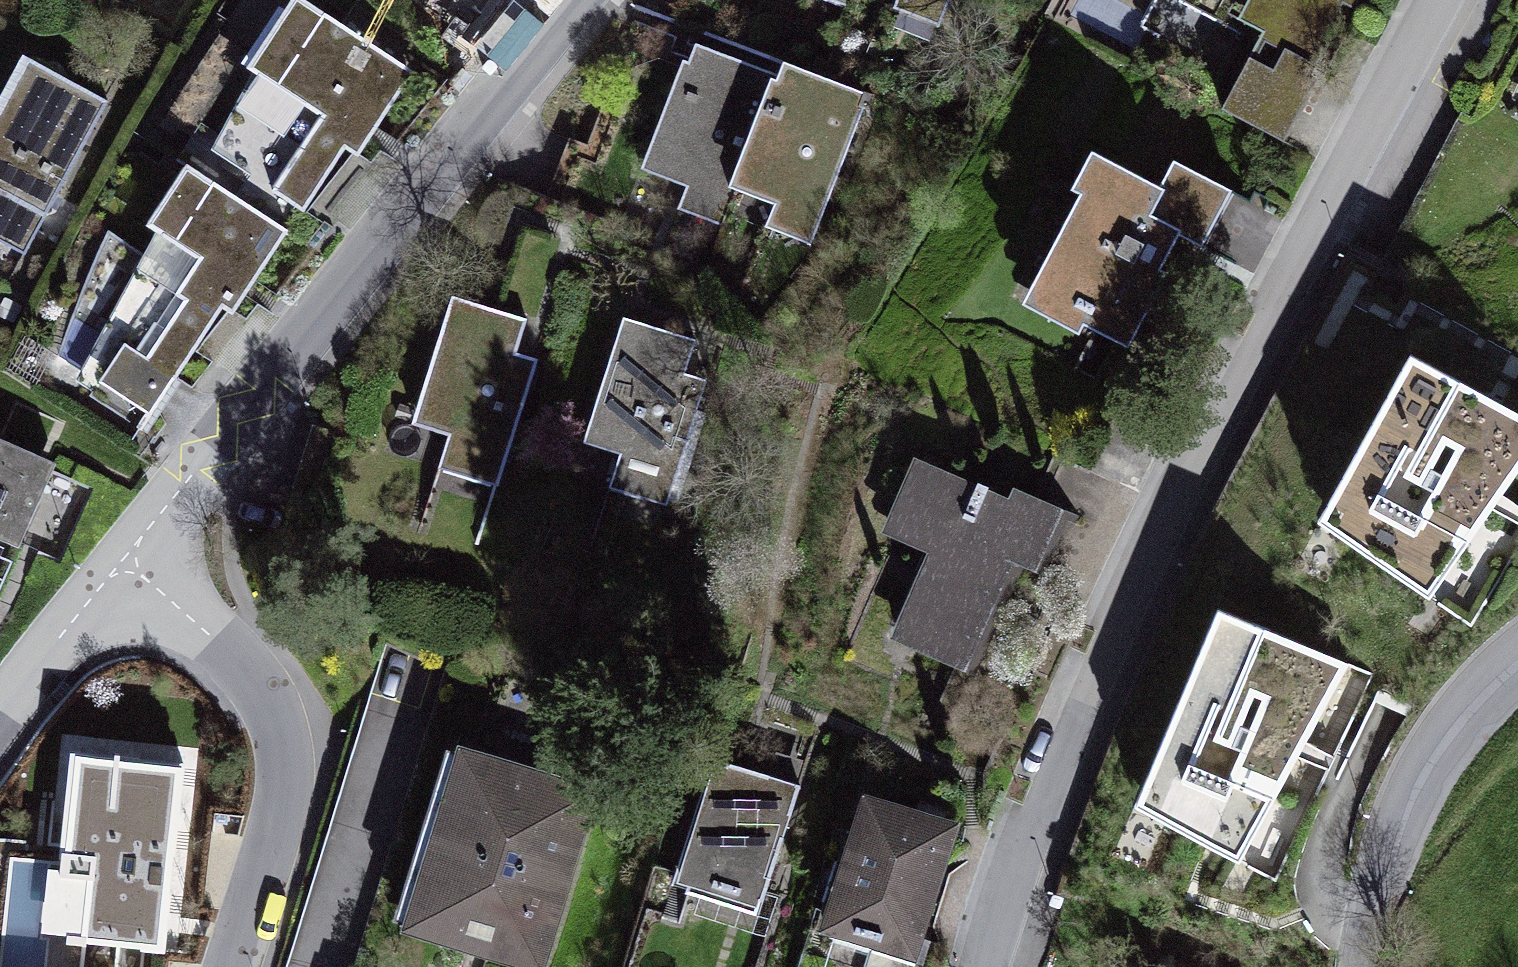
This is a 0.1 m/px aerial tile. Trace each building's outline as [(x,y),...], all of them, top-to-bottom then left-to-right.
[(969,0),(883,0),(962,24),(969,0)] [(1199,0),(1178,0),(1194,8),(1199,0)] [(1283,0),(1199,0),(1194,8),(1261,42),(1283,0)] [(1261,42),(1226,112),(1296,148),(1371,0),(1283,0),(1261,42)] [(420,88),(299,3),(248,72),(333,125),(285,206),(313,219),(354,158),(370,168),(420,88)] [(738,246),(789,84),(693,54),(652,183),(696,197),(686,230),(738,246)] [(23,68),(0,109),(0,232),(41,256),(118,121),(23,68)] [(789,84),(738,246),(826,274),(877,112),(789,84)] [(1517,119),(1517,93),(1509,115),(1517,119)] [(1167,190),(1087,150),(1068,188),(1083,195),(1027,306),(1132,360),(1187,252),(1256,287),(1282,237),(1233,212),(1239,200),(1177,169),(1167,190)] [(290,244),(202,174),(159,234),(190,254),(106,378),(161,423),(230,317),(246,327),(290,244)] [(534,326),(452,304),(417,432),(453,442),(443,478),(515,498),(545,387),(519,380),(534,326)] [(708,356),(626,331),(589,453),(625,464),(613,502),(684,523),(720,405),(695,398),(708,356)] [(1407,351),(1320,519),(1432,608),(1517,475),(1517,417),(1407,351)] [(24,557),(63,467),(0,440),(0,546),(24,557)] [(1067,530),(918,467),(887,540),(932,559),(893,649),(977,684),(1024,574),(1044,582),(1067,530)] [(1385,689),(1214,606),(1137,800),(1249,861),(1300,762),(1337,772),(1385,689)] [(451,743),(398,932),(523,966),(562,966),(613,789),(451,743)] [(179,771),(75,760),(63,873),(91,876),(84,939),(160,947),(179,771)] [(798,795),(709,769),(674,889),(763,915),(798,795)] [(866,803),(820,941),(898,966),(924,966),(967,836),(866,803)]
